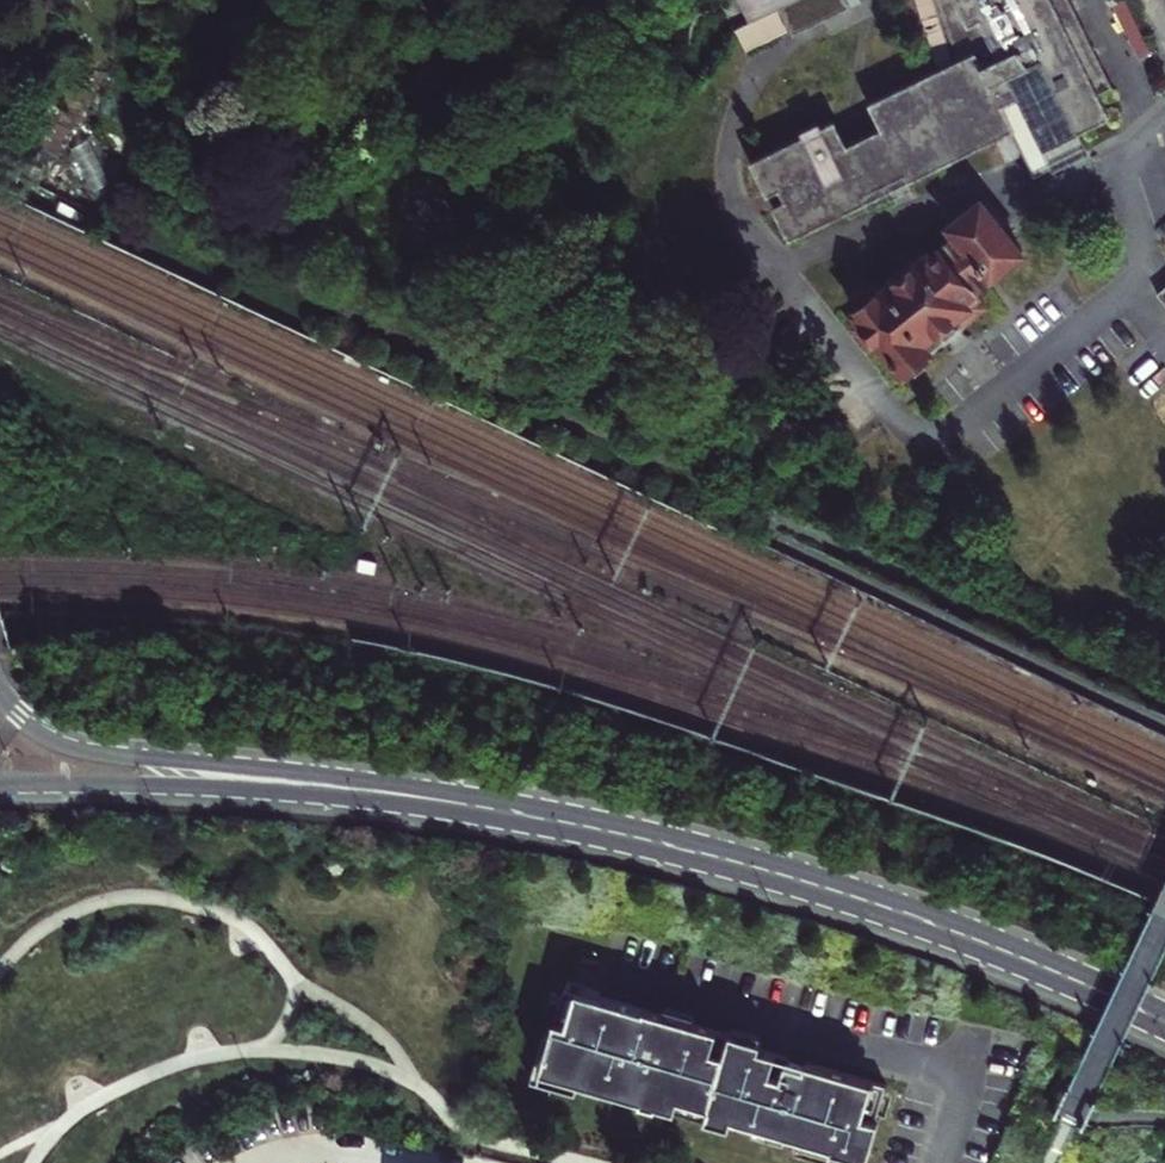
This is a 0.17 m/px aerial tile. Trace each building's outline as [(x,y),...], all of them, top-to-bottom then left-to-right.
[(756,19),(786,5),(800,32),(866,0),(747,0),(756,19)] [(752,164),(769,198),(782,191),(787,202),(774,209),(790,242),(1013,132),(1035,177),(1088,150),(1080,133),(1111,118),(1099,94),(1113,88),(1069,0),(936,0),(957,62),(870,105),(882,130),(849,147),(837,122),(823,128),(821,124),(802,133),(804,138),(752,164)] [(860,308),(855,311),(862,320),(854,326),(870,347),(878,340),(905,373),(932,351),(931,350),(945,340),(947,343),(949,342),(957,351),(971,340),(963,330),(965,329),(962,326),(987,306),(975,291),(1024,253),(1004,228),(1010,223),(992,201),(987,205),(983,201),(951,227),(958,236),(933,256),(917,237),(908,245),(904,241),(876,263),(879,268),(865,278),(864,287),(856,293),(854,301),(860,308)] [(558,988),(547,1032),(541,1030),(526,1082),(576,1096),(579,1085),(828,1156),(827,1161),(833,1162),(865,1162),(877,1122),(861,1117),(870,1083),(756,1052),(759,1043),(558,988)]
